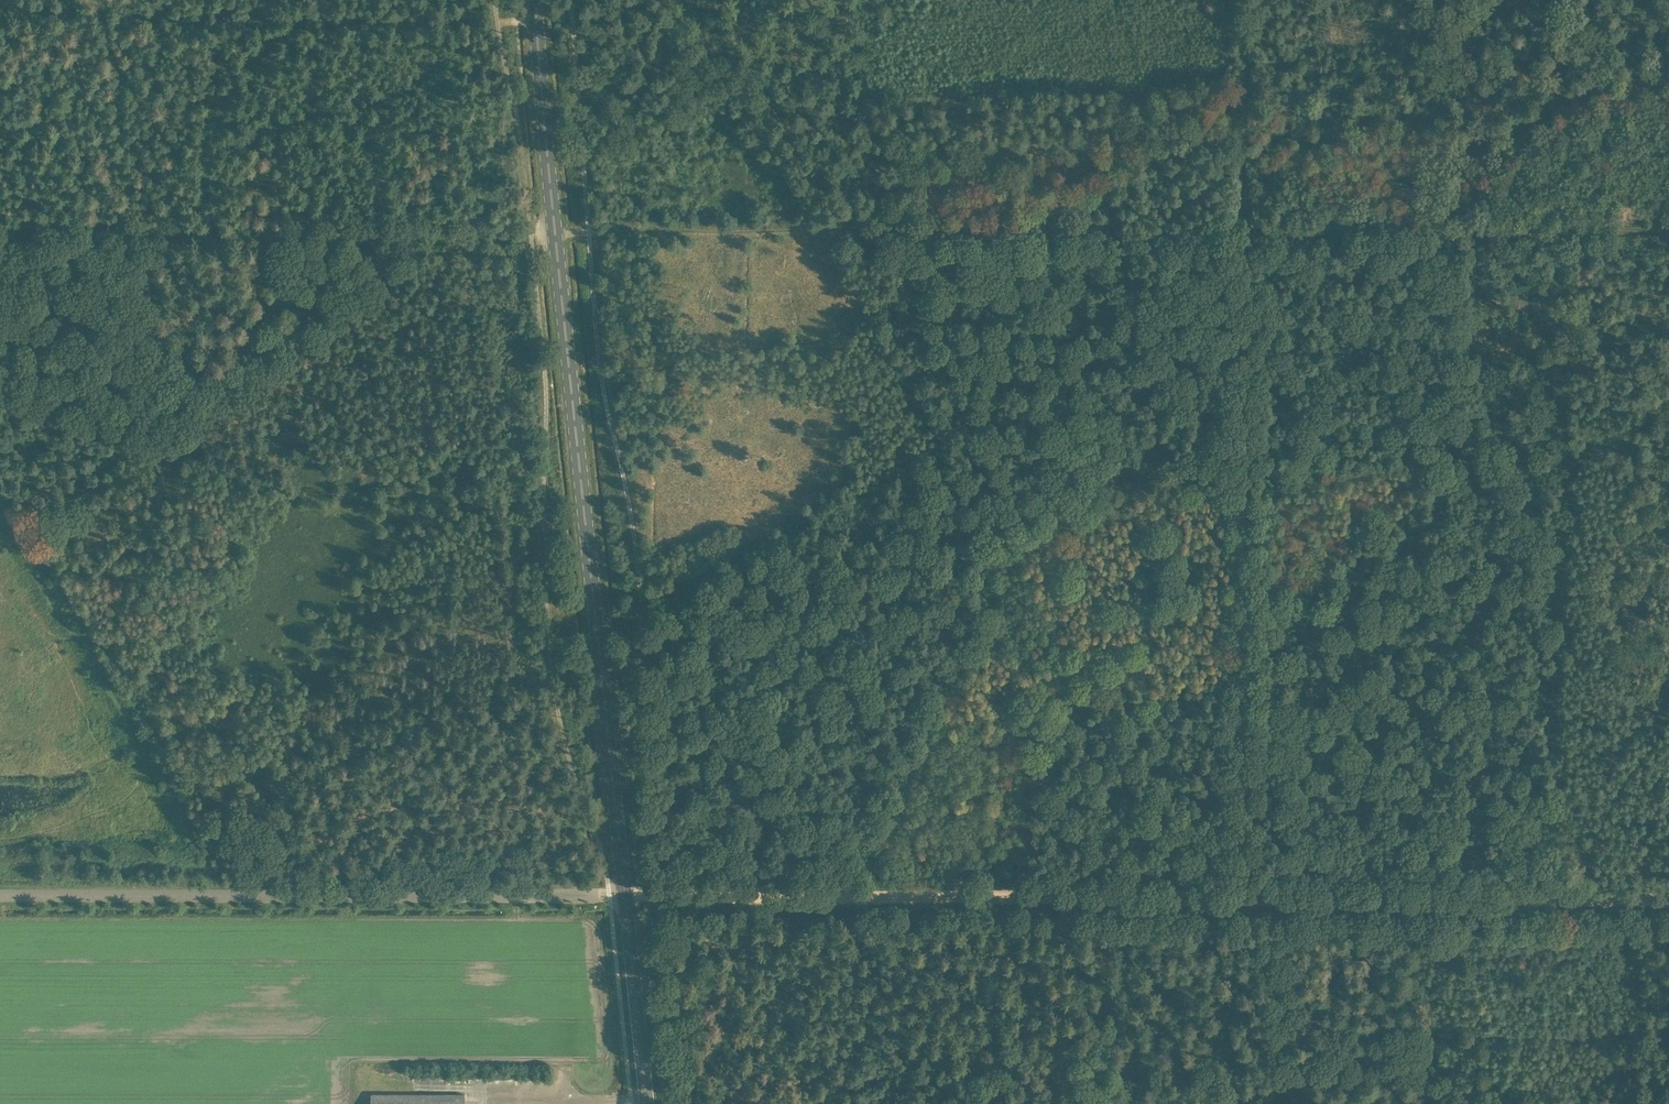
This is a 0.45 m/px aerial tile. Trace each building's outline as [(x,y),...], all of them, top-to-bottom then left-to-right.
[(414,1093),(371,1093),(371,1103),(464,1103),(465,1094),(414,1093)]
